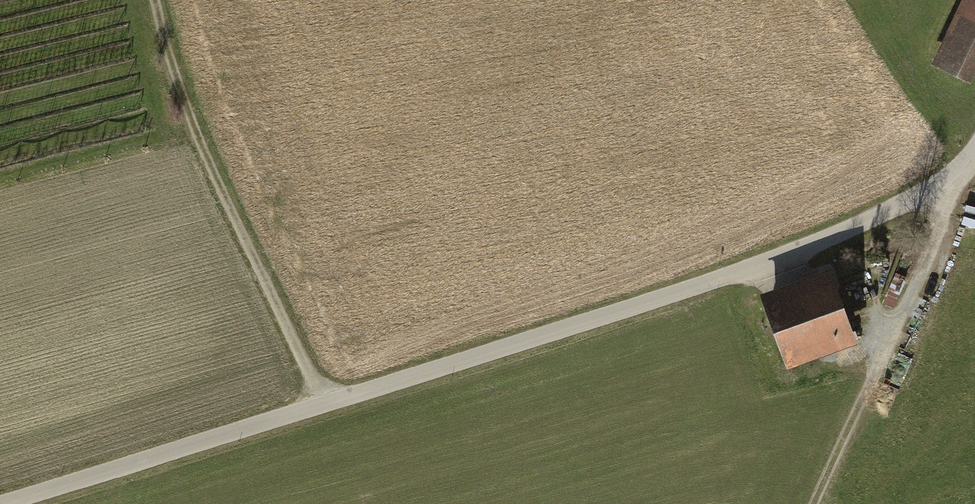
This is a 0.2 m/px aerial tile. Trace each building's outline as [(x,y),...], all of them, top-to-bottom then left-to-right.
[(930,73),(970,91),(974,80),(974,0),(965,0),(930,73)] [(856,352),(829,279),(762,304),(789,377),(856,352)] [(874,351),(882,335),(872,330),(864,346),(874,351)]
